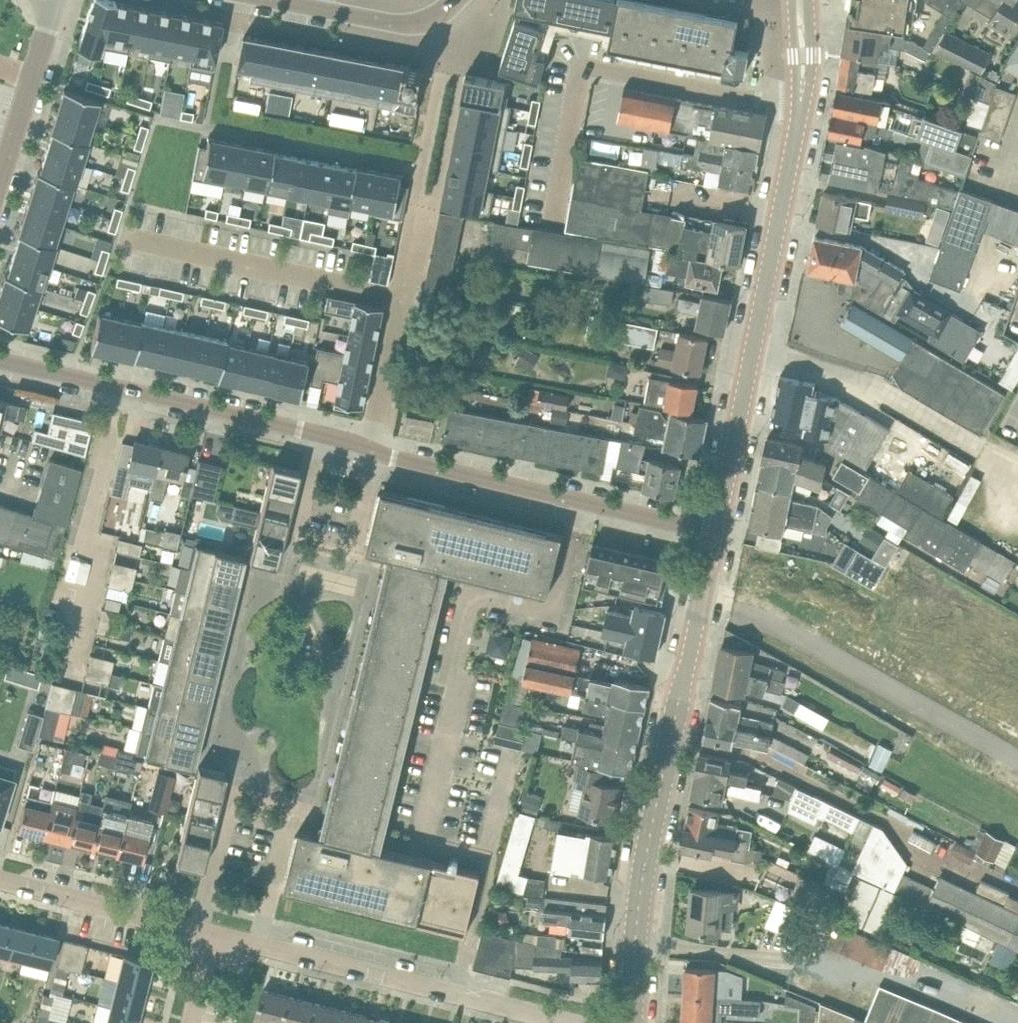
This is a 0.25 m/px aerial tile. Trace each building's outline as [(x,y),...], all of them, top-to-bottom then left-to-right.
[(115,0),(92,0),(77,46),(98,53),(100,47),(115,1),(116,0),(115,0)] [(614,28),(619,0),(519,0),(518,3),(519,4),(518,9),(614,28)] [(610,46),(745,72),(750,49),(745,48),(747,42),(746,23),(738,22),(739,13),(670,0),(619,0),(614,28),(610,46)] [(847,25),(905,34),(911,0),(850,0),(847,25)] [(982,10),(986,6),(989,0),(966,0),(982,10)] [(986,6),(982,10),(992,16),(988,23),(1008,35),(1017,20),(1017,0),(989,0),(986,6)] [(137,6),(115,1),(100,47),(128,52),(130,43),(137,6)] [(158,10),(137,6),(130,43),(151,47),(158,10)] [(957,12),(947,6),(923,45),(934,51),(946,31),(957,12)] [(178,14),(158,10),(151,47),(171,51),(178,14)] [(199,18),(178,14),(171,51),(192,55),(199,18)] [(541,79),(548,57),(538,54),(547,27),(518,17),(518,18),(505,59),(502,67),(522,73),(541,79)] [(222,22),(199,18),(192,55),(190,64),(213,69),(222,22)] [(905,34),(847,25),(844,53),(896,63),(898,47),(906,48),(926,59),(930,50),(907,39),(905,34)] [(981,73),(992,52),(946,31),(934,51),(972,69),(981,73)] [(252,69),(250,79),(424,113),(432,70),(245,34),(239,66),(252,69)] [(1007,58),(1017,65),(1017,40),(1007,58)] [(886,77),(888,61),(844,53),(838,88),(871,95),(874,75),(886,77)] [(972,69),(962,92),(990,101),(997,80),(981,73),(972,69)] [(502,104),(506,82),(466,74),(461,96),(502,104)] [(99,84),(88,80),(85,88),(97,91),(99,84)] [(97,91),(108,94),(110,87),(99,84),(97,91)] [(997,86),(991,104),(981,132),(980,135),(1001,142),(1017,94),(997,86)] [(767,115),(624,87),(618,120),(687,134),(684,154),(689,155),(757,168),(767,115)] [(100,99),(64,88),(57,110),(94,122),(101,100),(100,100),(100,99)] [(889,100),(836,89),(832,113),(891,125),(897,110),(889,100)] [(141,97),(129,93),(127,100),(138,104),(141,97)] [(234,108),(257,111),(259,100),(236,96),(234,108)] [(498,126),(502,104),(461,96),(461,97),(463,98),(459,118),(498,126)] [(150,108),(152,100),(141,97),(138,104),(150,108)] [(541,100),(533,98),(531,110),(539,112),(541,100)] [(958,121),(958,123),(981,132),(991,104),(974,98),(965,124),(958,121)] [(182,110),(170,108),(169,115),(180,118),(182,110)] [(332,109),(329,122),(362,128),(364,115),(332,109)] [(94,122),(57,110),(51,130),(52,131),(88,142),(94,122)] [(182,110),(180,118),(192,120),(194,112),(182,110)] [(539,112),(531,110),(529,122),(537,123),(539,112)] [(923,120),(897,110),(891,125),(891,126),(909,133),(933,142),(926,162),(966,176),(980,135),(981,132),(958,123),(957,125),(925,113),(923,120)] [(891,125),(832,113),(828,132),(880,142),(881,135),(894,138),(906,141),(909,133),(891,126),(891,125)] [(494,147),(498,126),(459,118),(455,139),(494,147)] [(148,127),(141,124),(137,136),(145,138),(148,127)] [(89,143),(88,142),(52,131),(45,152),(83,164),(89,143)] [(145,138),(137,136),(133,147),(141,150),(145,138)] [(823,157),(879,168),(882,147),(827,136),(823,157)] [(207,146),(198,145),(191,179),(224,185),(225,180),(224,180),(231,141),(209,137),(207,146)] [(489,168),(494,147),(455,139),(451,161),(489,168)] [(252,145),(231,141),(224,180),(225,180),(245,184),(252,145)] [(533,143),(525,141),(523,153),(531,154),(533,143)] [(252,145),(245,184),(266,188),(273,151),(273,149),(252,145)] [(287,194),(295,155),(273,151),(266,188),(265,190),(287,194)] [(38,173),(54,178),(74,184),(76,185),(83,164),(45,152),(38,173)] [(531,154),(523,153),(520,165),(528,166),(531,154)] [(308,198),(316,159),(295,155),(287,194),(308,198)] [(757,168),(689,155),(687,164),(721,170),(719,182),(753,188),(757,168)] [(640,167),(578,156),(566,229),(680,249),(679,253),(723,261),(739,264),(741,250),(742,248),(746,226),(742,225),(743,223),(674,210),(673,216),(642,209),(649,169),(640,167)] [(909,174),(879,168),(823,157),(819,177),(891,191),(935,200),(956,204),(961,191),(909,174)] [(641,158),(640,167),(649,169),(655,170),(656,161),(641,158)] [(330,202),(337,163),(316,159),(308,198),(330,202)] [(485,190),(489,168),(451,161),(446,182),(485,190)] [(352,204),(359,167),(337,163),(330,202),(352,206),(352,204)] [(135,168),(128,166),(124,177),(132,179),(135,168)] [(372,208),(380,169),(359,166),(359,167),(352,204),(371,208),(372,208)] [(380,169),(372,208),(371,208),(371,213),(403,219),(410,185),(401,183),(402,174),(380,169)] [(31,193),(68,204),(74,184),(54,178),(38,173),(37,173),(31,193)] [(132,179),(124,177),(120,188),(128,191),(132,179)] [(481,212),(485,190),(446,182),(442,205),(481,212)] [(524,185),(516,184),(514,195),(522,197),(524,185)] [(961,189),(961,191),(956,204),(941,246),(930,278),(962,290),(982,230),(1017,243),(1017,210),(961,189)] [(824,191),(818,222),(849,228),(852,213),(869,217),(872,201),(824,191)] [(935,200),(891,191),(888,209),(923,216),(923,212),(931,214),(935,200)] [(68,204),(31,193),(25,213),(61,225),(68,204)] [(522,197),(514,195),(512,207),(520,209),(522,197)] [(199,207),(187,204),(186,212),(198,214),(199,207)] [(938,206),(933,218),(946,222),(950,210),(938,206)] [(122,209),(115,207),(111,218),(119,221),(122,209)] [(61,225),(25,213),(18,233),(19,234),(55,245),(61,225)] [(239,215),(227,213),(226,220),(237,223),(239,215)] [(463,218),(440,213),(420,303),(444,308),(463,218)] [(237,223),(249,225),(251,218),(239,215),(237,223)] [(111,218),(107,230),(115,232),(119,221),(111,218)] [(651,248),(494,221),(491,242),(531,249),(529,261),(645,281),(651,248)] [(281,224),(270,222),(268,229),(280,232),(281,224)] [(293,227),(281,224),(280,232),(291,234),(293,227)] [(323,234),(312,231),(310,238),(322,241),(323,234)] [(13,255),(50,267),(57,246),(55,245),(19,234),(13,255)] [(323,234),(322,241),(334,244),(335,236),(323,234)] [(863,245),(815,236),(809,269),(840,275),(839,286),(891,318),(909,286),(904,283),(908,277),(905,271),(905,269),(863,245)] [(366,243),(354,240),(352,248),(364,251),(366,243)] [(377,245),(366,243),(364,251),(375,253),(377,245)] [(109,251),(102,248),(98,260),(106,262),(109,251)] [(679,253),(671,251),(668,269),(689,273),(687,281),(698,283),(718,287),(723,261),(679,253)] [(369,279),(389,284),(391,271),(390,271),(394,253),(389,252),(388,256),(375,253),(372,267),(369,279)] [(6,276),(21,281),(25,282),(42,287),(43,288),(50,267),(13,255),(6,276)] [(98,260),(94,271),(102,273),(106,262),(98,260)] [(6,276),(5,276),(0,291),(0,296),(35,307),(42,287),(25,282),(21,281),(6,276)] [(129,279),(118,277),(116,285),(128,287),(129,279)] [(139,290),(141,282),(129,279),(128,287),(139,290)] [(172,289),(160,286),(158,294),(170,296),(172,289)] [(673,290),(644,286),(642,298),(671,303),(673,290)] [(982,331),(909,286),(891,318),(963,361),(982,331)] [(95,292),(88,289),(84,300),(91,303),(95,292)] [(170,296),(182,299),(183,291),(172,289),(170,296)] [(696,326),(705,328),(724,332),(731,300),(703,294),(701,301),(680,297),(677,309),(699,314),(696,326)] [(202,295),(200,303),(212,306),(214,298),(202,295)] [(377,340),(384,307),(362,302),(329,295),(326,311),(353,317),(350,335),(377,340)] [(0,296),(0,321),(28,330),(28,329),(29,329),(35,307),(0,296)] [(212,306),(224,308),(226,300),(214,298),(212,306)] [(84,300),(80,311),(87,314),(91,303),(84,300)] [(1008,393),(852,301),(840,323),(900,358),(888,379),(984,435),(990,424),(1008,393)] [(256,307),(244,304),(243,312),(254,315),(256,307)] [(256,307),(254,315),(266,317),(268,309),(256,307)] [(121,318),(99,313),(90,350),(112,355),(121,318)] [(298,316),(287,314),(285,321),(296,324),(298,316)] [(590,315),(587,333),(654,346),(658,328),(590,315)] [(308,327),(310,319),(298,316),(296,324),(308,327)] [(141,322),(121,318),(112,355),(133,359),(142,321),(141,322)] [(84,323),(76,320),(72,332),(80,334),(84,323)] [(163,325),(142,321),(133,359),(134,360),(134,358),(155,363),(163,325)] [(416,341),(416,344),(429,346),(433,327),(420,324),(416,341)] [(184,330),(163,325),(155,363),(176,367),(184,330)] [(205,335),(184,330),(176,367),(197,372),(205,335)] [(708,337),(680,332),(676,351),(661,348),(658,363),(673,366),(700,372),(708,337)] [(226,340),(205,335),(197,372),(217,377),(217,379),(226,340)] [(346,353),(319,347),(316,361),(371,373),(377,340),(350,335),(346,353)] [(227,340),(226,340),(217,379),(239,384),(247,347),(227,342),(227,340)] [(268,351),(247,347),(239,384),(260,389),(268,351)] [(289,356),(268,351),(260,389),(281,393),(289,356)] [(311,361),(289,356),(281,393),(303,398),(311,361)] [(316,361),(311,384),(322,386),(324,379),(340,382),(335,406),(350,409),(351,404),(364,406),(371,373),(316,361)] [(772,415),(771,416),(772,416),(805,423),(803,432),(827,438),(825,446),(849,460),(864,469),(888,428),(869,416),(866,415),(836,397),(811,392),(813,382),(800,379),(780,375),(780,376),(776,395),(772,415)] [(697,384),(650,376),(645,402),(693,410),(697,384)] [(537,403),(562,408),(567,409),(570,394),(540,388),(540,389),(530,387),(528,401),(537,402),(537,403)] [(2,414),(16,418),(19,404),(14,403),(0,400),(0,422),(2,414)] [(406,420),(432,425),(435,410),(409,404),(406,420)] [(640,405),(639,412),(637,422),(703,436),(707,419),(671,411),(669,419),(666,418),(661,410),(640,405)] [(450,406),(444,441),(523,456),(529,421),(450,406)] [(32,441),(85,453),(87,448),(93,421),(52,412),(48,432),(34,429),(32,441)] [(529,421),(523,456),(605,471),(612,437),(529,421)] [(703,436),(637,422),(634,432),(665,439),(664,446),(700,453),(703,436)] [(802,444),(767,437),(763,458),(797,465),(822,476),(825,464),(800,453),(802,444)] [(646,444),(622,439),(616,465),(647,472),(644,487),(674,494),(681,465),(643,456),(646,444)] [(134,443),(122,441),(117,464),(130,467),(128,478),(152,483),(149,497),(161,446),(134,440),(134,443)] [(910,440),(896,464),(906,469),(916,451),(910,440)] [(187,452),(161,446),(149,497),(162,500),(168,476),(181,479),(187,452)] [(32,552),(29,562),(52,570),(80,468),(67,464),(48,458),(32,512),(0,502),(0,542),(32,552)] [(797,465),(763,458),(758,480),(792,487),(794,477),(820,488),(822,476),(797,465)] [(922,505),(896,489),(844,458),(835,473),(860,488),(856,495),(908,526),(909,527),(922,505)] [(198,459),(190,494),(213,500),(221,465),(198,459)] [(300,470),(272,463),(260,511),(288,517),(300,470)] [(909,468),(897,488),(943,516),(955,495),(948,491),(947,493),(934,485),(935,483),(909,468)] [(792,487),(758,480),(753,503),(813,517),(827,527),(827,525),(833,516),(816,505),(790,499),(792,487)] [(563,534),(381,490),(367,550),(393,556),(325,834),(300,828),(285,888),(466,932),(481,872),(381,848),(449,570),(548,594),(563,534)] [(813,517),(753,503),(748,524),(760,527),(756,545),(778,550),(784,522),(827,532),(827,527),(813,517)] [(277,565),(288,517),(235,505),(231,521),(256,527),(249,558),(277,565)] [(1016,560),(922,505),(909,527),(908,526),(904,534),(965,570),(970,562),(1003,582),(1016,560)] [(164,531),(142,526),(140,539),(161,545),(164,531)] [(899,545),(885,536),(873,557),(887,565),(899,545)] [(142,543),(118,537),(115,549),(139,555),(142,543)] [(196,543),(190,567),(239,579),(245,555),(196,543)] [(666,562),(594,545),(583,584),(658,602),(666,562)] [(873,557),(858,548),(845,571),(874,587),(887,565),(873,557)] [(136,566),(113,561),(110,573),(134,579),(136,566)] [(181,564),(175,588),(233,602),(239,579),(190,567),(181,564)] [(110,573),(107,584),(130,590),(134,579),(110,573)] [(233,603),(184,591),(178,614),(228,626),(233,603)] [(656,655),(665,612),(635,605),(633,615),(607,609),(602,633),(627,639),(625,648),(656,655)] [(101,607),(98,619),(123,625),(125,612),(101,607)] [(170,612),(164,635),(173,637),(222,649),(228,626),(178,614),(170,612)] [(98,619),(95,630),(119,636),(123,625),(98,619)] [(754,643),(726,627),(722,644),(718,664),(769,675),(782,680),(785,670),(771,665),(750,661),(754,643)] [(509,655),(510,633),(488,632),(487,653),(509,655)] [(222,649),(173,637),(167,661),(216,673),(222,649)] [(581,649),(532,638),(529,654),(524,653),(522,662),(527,663),(523,680),(529,681),(572,690),(581,649)] [(113,660),(90,654),(87,666),(110,672),(113,660)] [(216,673),(167,661),(161,684),(211,696),(216,673)] [(7,663),(2,681),(37,689),(41,671),(7,663)] [(769,675),(718,664),(714,685),(744,691),(744,688),(764,693),(765,688),(782,693),(782,692),(781,692),(784,683),(785,682),(769,675)] [(110,672),(87,666),(84,677),(107,683),(110,672)] [(583,693),(587,694),(645,706),(649,686),(615,678),(614,683),(586,676),(583,693)] [(507,701),(524,705),(529,681),(523,680),(513,677),(507,701)] [(64,685),(52,682),(46,705),(58,708),(64,685)] [(211,696),(161,684),(156,707),(205,719),(211,696)] [(81,714),(86,691),(64,685),(58,708),(61,709),(81,714)] [(639,731),(645,706),(587,694),(583,693),(580,704),(608,710),(605,723),(639,731)] [(741,704),(711,698),(707,718),(758,729),(757,732),(771,735),(774,723),(739,716),(741,704)] [(503,721),(525,727),(529,707),(524,705),(507,701),(503,721)] [(821,715),(800,703),(795,712),(853,745),(858,735),(821,715)] [(46,705),(39,734),(53,738),(61,709),(58,708),(46,705)] [(141,729),(199,743),(205,720),(147,706),(141,729)] [(17,747),(32,752),(41,718),(27,714),(17,747)] [(758,729),(707,718),(703,739),(733,745),(734,740),(769,746),(804,764),(809,753),(771,735),(757,732),(758,729)] [(591,720),(590,731),(570,727),(568,736),(578,738),(577,740),(635,753),(639,731),(601,723),(602,722),(591,720)] [(527,728),(500,722),(498,727),(495,741),(522,748),(527,728)] [(193,767),(199,743),(141,729),(136,753),(193,767)] [(635,753),(577,740),(573,759),(631,772),(635,753)] [(85,752),(67,748),(60,770),(69,772),(72,761),(82,763),(85,752)] [(133,752),(117,748),(116,754),(113,766),(132,771),(135,759),(131,758),(133,752)] [(861,765),(831,748),(827,756),(858,772),(861,765)] [(892,752),(884,748),(874,768),(881,772),(880,772),(882,773),(892,752)] [(116,754),(100,750),(97,762),(113,766),(116,754)] [(730,758),(700,752),(696,773),(754,784),(755,778),(747,777),(748,773),(728,769),(730,758)] [(160,765),(142,761),(138,773),(157,778),(150,807),(165,810),(173,775),(159,771),(160,765)] [(573,763),(570,777),(586,780),(579,813),(612,820),(619,786),(602,782),(604,770),(573,763)] [(226,773),(198,766),(187,814),(215,821),(226,773)] [(859,771),(877,782),(881,775),(863,766),(859,771)] [(762,786),(696,773),(692,793),(726,799),(728,792),(760,799),(762,786)] [(14,778),(0,774),(0,823),(14,778)] [(798,787),(779,777),(774,793),(791,798),(798,787)] [(881,784),(896,791),(900,786),(884,777),(881,784)] [(814,795),(798,787),(791,798),(789,811),(815,822),(818,815),(823,817),(824,815),(852,831),(853,830),(867,838),(859,856),(853,871),(855,871),(894,889),(902,873),(907,862),(883,828),(815,794),(814,795)] [(55,788),(52,800),(27,794),(18,829),(43,835),(50,809),(55,788)] [(43,835),(68,841),(79,794),(55,788),(43,835)] [(79,794),(68,841),(92,847),(103,806),(90,803),(92,792),(80,789),(79,794)] [(128,812),(103,806),(92,847),(117,854),(128,812)] [(719,813),(689,806),(685,827),(735,837),(736,836),(751,839),(753,831),(717,824),(719,813)] [(536,813),(518,810),(496,884),(523,892),(528,876),(518,874),(536,813)] [(137,814),(128,812),(117,854),(142,860),(151,825),(135,821),(137,814)] [(215,821),(187,814),(175,861),(203,868),(215,821)] [(618,834),(561,820),(552,869),(610,880),(618,834)] [(735,837),(685,827),(680,847),(711,854),(712,849),(732,853),(730,859),(746,862),(751,839),(736,836),(735,837)] [(1005,839),(987,830),(977,850),(976,852),(994,861),(1005,839)] [(977,850),(957,841),(951,853),(971,862),(976,852),(977,850)] [(828,857),(827,859),(839,864),(847,848),(835,842),(828,857)] [(893,891),(855,874),(837,915),(882,934),(894,906),(952,934),(956,927),(962,931),(965,924),(927,906),(893,891)] [(940,875),(927,906),(965,924),(1017,949),(1017,911),(940,875)] [(704,938),(717,939),(720,904),(734,906),(735,892),(693,888),(689,928),(702,929),(701,931),(705,931),(704,938)] [(604,937),(607,903),(528,895),(527,908),(541,909),(540,919),(567,922),(566,933),(604,937)] [(805,910),(777,898),(766,925),(795,937),(805,910)] [(5,924),(0,942),(0,952),(23,958),(30,931),(5,924)] [(538,942),(483,930),(478,948),(473,967),(511,976),(513,966),(536,967),(536,968),(574,970),(573,979),(602,980),(603,958),(561,956),(562,948),(556,946),(538,942)] [(57,937),(30,931),(23,958),(50,965),(57,937)] [(844,932),(846,953),(865,951),(865,943),(863,943),(862,931),(844,932)] [(539,933),(538,942),(556,946),(557,935),(539,933)] [(57,965),(69,968),(102,977),(102,976),(81,971),(88,945),(64,939),(57,965)] [(151,961),(124,954),(118,981),(145,987),(151,961)] [(57,965),(50,991),(63,994),(69,968),(57,965)] [(686,966),(684,994),(714,996),(714,995),(715,983),(723,983),(724,969),(715,969),(715,968),(686,966)] [(118,981),(111,1006),(138,1013),(145,987),(118,981)] [(879,984),(865,1016),(880,1022),(969,1022),(879,984)] [(290,996),(263,989),(257,1016),(283,1022),(290,996)] [(43,993),(38,1015),(50,1018),(65,1022),(72,996),(63,994),(50,991),(49,995),(43,993)] [(816,1004),(786,992),(785,1002),(815,1008),(816,1004)] [(682,1021),(708,1022),(712,1022),(713,1010),(722,1010),(723,996),(714,995),(714,996),(684,994),(682,1021)] [(290,996),(283,1022),(285,1022),(310,1022),(316,1002),(290,996)] [(755,998),(742,998),(742,1010),(755,1011),(755,998)] [(316,1002),(310,1022),(338,1022),(341,1009),(316,1002)] [(858,1016),(821,1002),(818,1022),(855,1022),(858,1016)] [(138,1013),(111,1006),(107,1022),(136,1022),(138,1013)] [(341,1009),(338,1022),(365,1022),(367,1015),(341,1009)]
